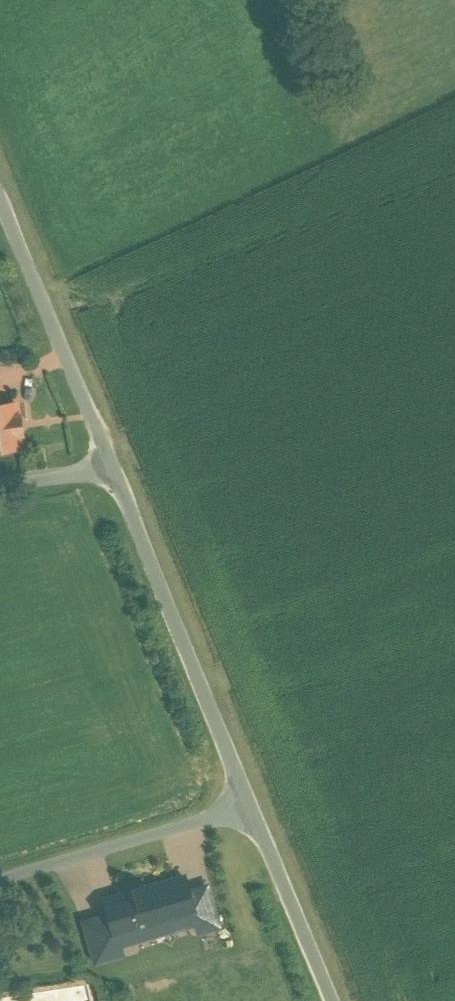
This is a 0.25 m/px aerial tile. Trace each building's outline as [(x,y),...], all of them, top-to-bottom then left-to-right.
[(0,406),(0,451),(24,448),(22,435),(24,435),(22,416),(19,417),(18,404),(0,406)] [(185,878),(106,900),(110,916),(118,942),(151,933),(149,929),(196,915),(189,892),(185,878)] [(200,930),(217,925),(206,887),(189,892),(196,915),(200,930)] [(86,923),(97,960),(121,953),(118,942),(110,916),(86,923)]
